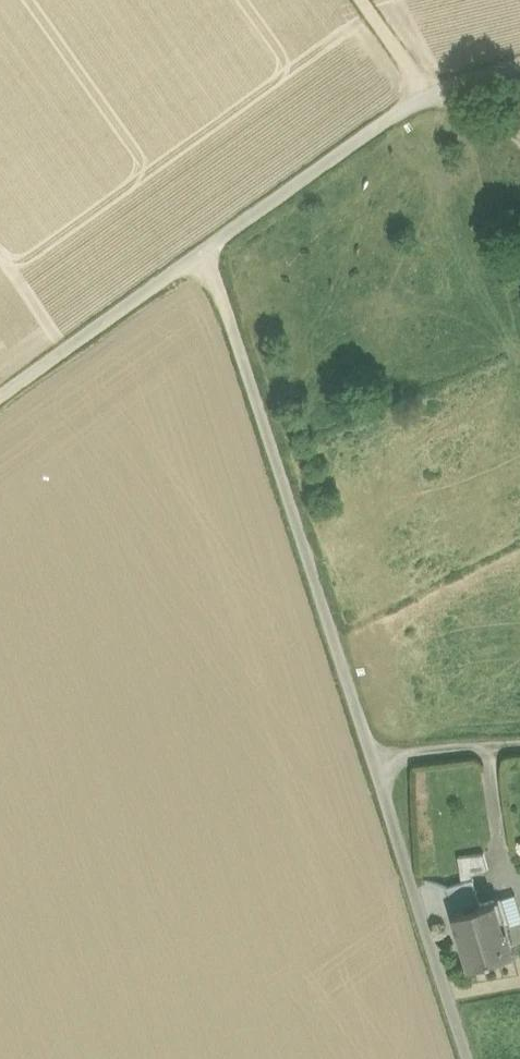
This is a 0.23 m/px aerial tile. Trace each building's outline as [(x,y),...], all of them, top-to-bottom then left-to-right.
[(484,854),(472,855),(475,874),(489,869),(484,854)] [(472,875),(475,874),(472,855),(459,858),(461,876),(472,875)] [(473,880),(472,875),(461,876),(462,883),(473,880)] [(481,905),(473,880),(462,883),(447,888),(455,913),(481,905)] [(455,913),(471,966),(513,953),(505,928),(503,928),(495,901),(481,905),(455,913)]
